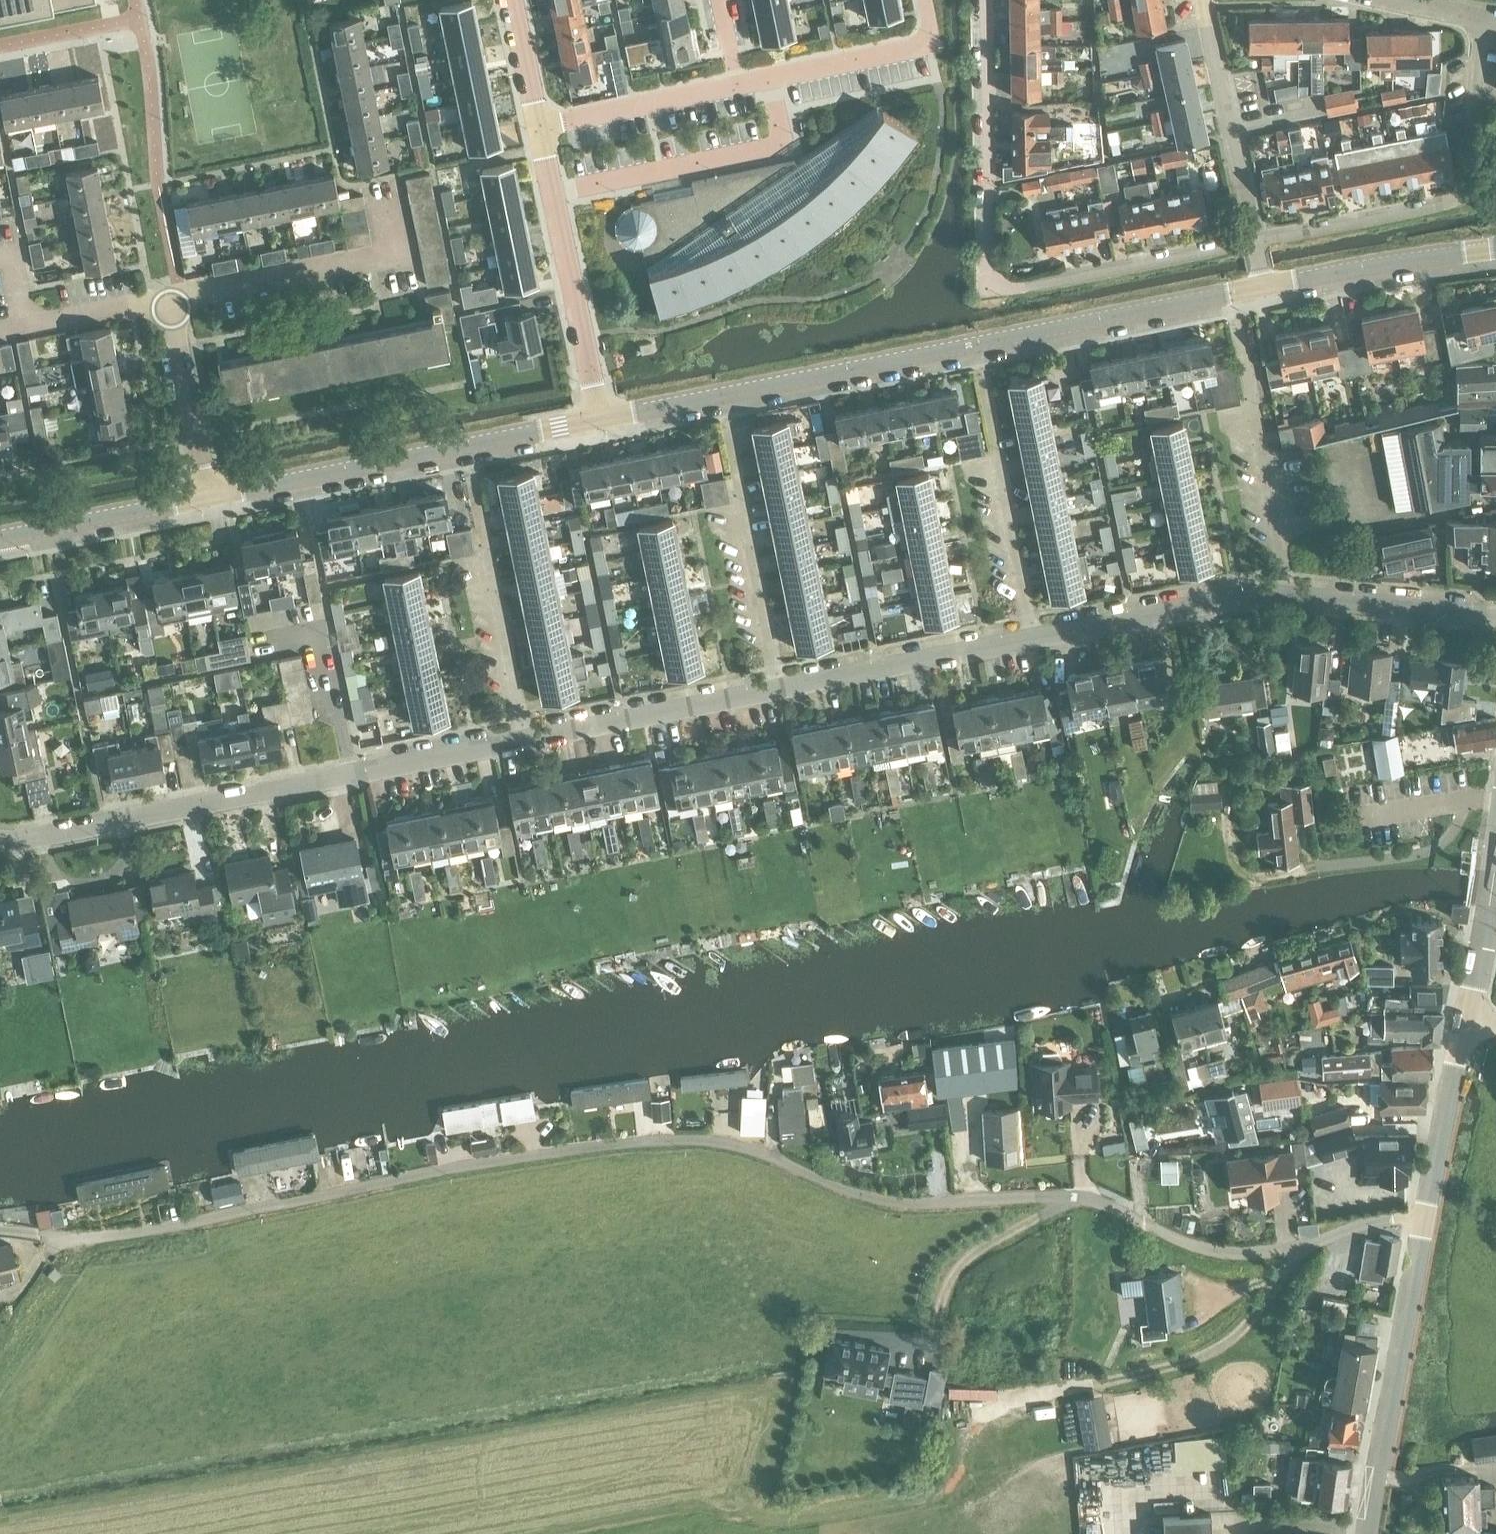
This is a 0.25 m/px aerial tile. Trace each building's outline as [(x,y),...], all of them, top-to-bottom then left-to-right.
[(31,7),(32,12),(54,8),(90,1),(90,0),(0,0),(0,13),(31,7)] [(429,0),(404,5),(410,38),(421,36),(417,14),(432,11),(429,0)] [(544,0),(549,3),(551,3),(553,10),(581,3),(598,0),(600,0),(544,0)] [(609,0),(600,0),(598,0),(600,13),(611,11),(609,0)] [(684,0),(654,0),(656,13),(685,7),(684,0)] [(786,0),(756,0),(759,16),(788,11),(786,0)] [(830,1),(837,34),(873,26),(872,19),(846,25),(841,0),(836,0),(830,1)] [(898,0),(868,0),(871,19),(900,13),(898,0)] [(1010,21),(1038,20),(1038,21),(1050,21),(1061,20),(1061,8),(1038,8),(1038,0),(1009,0),(1010,21)] [(1110,9),(1120,7),(1119,0),(1108,0),(1110,9)] [(1165,25),(1161,0),(1133,5),(1137,30),(1165,25)] [(442,7),(447,31),(476,25),(471,1),(442,7)] [(586,27),(581,3),(553,10),(558,33),(586,27)] [(381,5),(367,8),(369,19),(383,16),(381,5)] [(618,8),(621,20),(631,18),(629,6),(618,8)] [(690,31),(685,7),(656,13),(661,37),(690,31)] [(1122,19),(1120,7),(1110,9),(1112,21),(1122,19)] [(358,9),(348,11),(349,18),(359,16),(358,9)] [(764,40),(793,34),(788,11),(759,16),(764,40)] [(349,18),(329,22),(334,47),(364,41),(359,16),(349,18)] [(631,18),(621,20),(623,32),(634,30),(631,18)] [(1323,67),(1323,18),(1298,19),(1298,47),(1311,47),(1311,92),(1323,91),(1323,67)] [(1348,18),(1323,18),(1323,67),(1335,67),(1335,47),(1344,46),(1344,67),(1360,67),(1360,37),(1348,37),(1348,18)] [(1248,47),(1273,47),(1273,19),(1248,19),(1248,47)] [(1298,19),(1273,19),(1273,47),(1274,47),(1273,56),(1273,69),(1285,68),(1285,58),(1297,57),(1297,47),(1298,47),(1298,19)] [(1038,20),(1010,21),(1010,46),(1039,45),(1038,32),(1050,32),(1050,21),(1038,21),(1038,20)] [(1050,32),(1062,32),(1061,20),(1050,21),(1050,32)] [(387,24),(390,36),(402,34),(399,22),(387,24)] [(828,23),(818,25),(820,37),(830,35),(828,23)] [(476,25),(447,31),(452,55),(480,49),(476,25)] [(591,50),(586,27),(558,33),(562,56),(591,50)] [(1417,30),(1391,31),(1392,72),(1418,72),(1418,62),(1429,62),(1429,41),(1429,30),(1417,30)] [(661,37),(625,44),(629,63),(644,59),(643,51),(663,47),(666,60),(695,54),(690,31),(661,37)] [(1393,77),(1392,72),(1391,31),(1365,31),(1365,63),(1379,63),(1380,77),(1393,77)] [(604,35),(607,47),(618,44),(616,32),(604,35)] [(404,46),(402,34),(390,36),(392,48),(404,46)] [(424,49),(421,36),(410,38),(413,51),(424,49)] [(1184,39),(1157,45),(1162,70),(1190,64),(1184,39)] [(369,65),(364,41),(334,47),(339,71),(369,65)] [(618,44),(607,47),(591,50),(562,56),(568,81),(597,74),(594,62),(610,59),(621,57),(618,44)] [(1010,46),(1011,71),(1039,70),(1051,70),(1062,69),(1062,57),(1039,58),(1039,45),(1010,46)] [(452,55),(457,79),(485,73),(480,49),(452,55)] [(1261,56),(1261,69),(1273,69),(1273,56),(1261,56)] [(610,59),(612,71),(624,69),(621,57),(610,59)] [(1150,61),(1140,63),(1142,74),(1153,72),(1150,61)] [(1165,82),(1168,94),(1195,88),(1190,64),(1162,70),(1153,72),(1142,74),(1145,86),(1165,82)] [(339,71),(344,96),(374,90),(369,65),(339,71)] [(1051,81),(1062,81),(1062,69),(1051,70),(1051,81)] [(1040,95),(1039,70),(1011,71),(1011,95),(1040,95)] [(397,73),(399,85),(411,82),(409,71),(397,73)] [(417,73),(419,86),(431,84),(428,71),(417,73)] [(1427,72),(1425,95),(1430,94),(1439,92),(1440,82),(1441,71),(1430,72),(1427,72)] [(490,96),(485,73),(457,79),(461,102),(490,96)] [(1132,78),(1133,84),(1139,88),(1144,87),(1141,76),(1132,78)] [(105,107),(99,77),(74,82),(80,112),(105,107)] [(1297,79),(1276,84),(1278,96),(1300,91),(1297,79)] [(615,82),(617,94),(628,91),(626,80),(615,82)] [(74,82),(49,87),(55,117),(80,112),(74,82)] [(414,94),(411,82),(399,85),(402,97),(414,94)] [(433,96),(431,84),(419,86),(422,99),(433,96)] [(40,120),(55,117),(49,87),(25,91),(30,122),(36,153),(39,165),(51,163),(49,150),(43,151),(42,144),(43,144),(40,128),(42,127),(40,120)] [(1394,101),(1406,98),(1404,87),(1392,89),(1394,101)] [(1170,106),(1150,111),(1153,123),(1164,121),(1173,119),(1173,118),(1201,112),(1195,88),(1168,94),(1170,106)] [(1327,115),(1356,109),(1352,88),(1323,94),(1327,115)] [(1392,89),(1380,92),(1383,103),(1394,101),(1392,89)] [(379,114),(374,90),(344,96),(349,120),(379,114)] [(30,122),(25,91),(0,96),(0,97),(6,126),(30,122)] [(454,114),(457,127),(466,126),(495,120),(490,96),(461,102),(463,112),(454,114)] [(1425,101),(1412,103),(1414,114),(1427,111),(1425,101)] [(1401,116),(1414,114),(1412,103),(1399,106),(1401,116)] [(620,217),(618,224),(618,231),(622,238),(627,243),(634,245),(641,245),(648,272),(659,313),(697,302),(734,287),(770,268),(804,247),(836,223),(865,196),(893,167),(917,136),(882,111),(882,112),(877,108),(804,158),(796,163),(795,161),(692,182),(693,191),(654,199),(631,204),(631,207),(625,211),(620,217)] [(1022,111),(1012,111),(1013,138),(1035,138),(1048,138),(1050,138),(1059,138),(1073,137),(1073,124),(1058,125),(1058,126),(1048,126),(1048,111),(1046,111),(1034,112),(1034,111),(1022,111)] [(1372,121),(1370,111),(1357,114),(1359,124),(1372,121)] [(1206,137),(1201,112),(1173,118),(1173,119),(1178,143),(1206,137)] [(349,120),(354,145),(384,139),(379,114),(349,120)] [(426,120),(429,133),(440,131),(438,118),(426,120)] [(406,122),(409,134),(421,131),(418,119),(406,122)] [(495,120),(466,126),(469,139),(471,150),(500,144),(495,120)] [(1336,132),(1334,120),(1322,123),(1324,135),(1336,132)] [(1166,132),(1164,121),(1153,123),(1156,135),(1166,132)] [(1429,132),(1418,134),(1426,178),(1454,172),(1446,129),(1437,131),(1436,121),(1427,123),(1429,132)] [(1299,125),(1288,127),(1291,143),(1302,140),(1299,125)] [(1292,150),(1291,143),(1288,127),(1275,130),(1278,145),(1279,152),(1292,150)] [(1396,129),(1398,138),(1390,140),(1399,183),(1426,178),(1418,134),(1406,137),(1405,127),(1396,129)] [(423,143),(421,131),(409,134),(411,146),(423,143)] [(443,143),(440,131),(429,133),(431,145),(443,143)] [(1117,131),(1108,132),(1110,144),(1119,142),(1117,131)] [(1374,143),(1363,145),(1371,188),(1399,183),(1390,140),(1382,141),(1381,132),(1372,134),(1374,143)] [(1059,151),(1073,151),(1073,137),(1059,138),(1059,151)] [(1035,138),(1013,138),(1013,165),(1028,165),(1050,165),(1050,138),(1048,138),(1035,138)] [(1343,194),(1371,188),(1363,145),(1351,147),(1350,138),(1341,140),(1343,149),(1334,151),(1343,194)] [(389,163),(384,139),(354,145),(358,169),(389,163)] [(97,141),(85,143),(88,155),(100,153),(97,141)] [(75,158),(88,155),(85,143),(73,145),(75,158)] [(73,145),(61,148),(64,160),(75,158),(73,145)] [(61,148),(49,150),(51,163),(64,160),(61,148)] [(1175,164),(1187,162),(1185,149),(1172,151),(1175,164)] [(1172,151),(1160,153),(1163,167),(1175,164),(1172,151)] [(27,167),(39,165),(36,153),(25,155),(27,167)] [(1311,167),(1296,169),(1302,202),(1323,198),(1322,191),(1333,188),(1326,154),(1309,157),(1311,167)] [(1133,173),(1145,171),(1142,156),(1130,158),(1133,173)] [(1103,191),(1118,188),(1113,163),(1098,165),(1103,191)] [(443,203),(454,201),(488,194),(517,189),(512,164),(483,170),(486,180),(476,182),(477,189),(460,192),(460,188),(462,188),(457,166),(436,171),(443,203)] [(1278,164),(1260,167),(1268,202),(1279,200),(1280,206),(1302,202),(1296,169),(1279,173),(1278,164)] [(97,165),(66,171),(71,196),(102,190),(97,165)] [(1069,171),(1055,174),(1058,188),(1072,184),(1069,171)] [(1176,173),(1178,184),(1179,183),(1187,224),(1208,220),(1201,188),(1192,189),(1188,171),(1176,173)] [(405,178),(407,190),(432,185),(429,173),(405,178)] [(334,174),(309,179),(315,210),(339,205),(338,199),(339,199),(334,174)] [(1041,191),(1058,188),(1055,174),(1045,176),(1045,177),(1021,181),(1024,194),(1040,191),(1041,191)] [(309,179),(284,184),(290,215),(315,210),(309,179)] [(1144,232),(1165,228),(1159,196),(1151,197),(1150,191),(1159,189),(1157,179),(1147,180),(1135,183),(1144,232)] [(1117,204),(1123,236),(1144,232),(1135,183),(1123,185),(1126,202),(1117,204)] [(1171,193),(1159,196),(1165,228),(1187,224),(1179,183),(1178,184),(1170,185),(1171,193)] [(284,184),(259,189),(266,220),(290,215),(284,184)] [(434,197),(432,185),(407,190),(410,202),(434,197)] [(259,189),(236,194),(242,225),(266,220),(259,189)] [(488,194),(493,217),(521,212),(517,189),(488,194)] [(71,196),(76,221),(107,215),(102,190),(71,196)] [(19,194),(21,206),(33,203),(31,192),(19,194)] [(236,194),(211,199),(217,230),(242,225),(236,194)] [(339,205),(340,211),(365,207),(362,194),(339,199),(338,199),(339,205)] [(437,209),(434,197),(410,202),(412,214),(437,209)] [(1061,206),(1069,247),(1084,244),(1096,242),(1095,236),(1102,234),(1110,233),(1105,206),(1103,198),(1095,200),(1088,202),(1089,211),(1084,212),(1079,213),(1077,203),(1061,206)] [(204,232),(217,230),(211,199),(186,203),(195,248),(206,246),(204,232)] [(457,214),(454,201),(443,203),(445,216),(457,214)] [(35,210),(33,203),(21,206),(26,231),(39,228),(47,227),(46,221),(37,223),(35,210)] [(1008,204),(1009,212),(1018,211),(1017,203),(1008,204)] [(1046,252),(1069,247),(1061,206),(1046,209),(1047,219),(1040,220),(1046,252)] [(365,207),(340,211),(343,223),(367,219),(365,207)] [(415,226),(439,221),(437,209),(412,214),(415,226)] [(493,217),(498,241),(526,235),(521,212),(493,217)] [(76,221),(81,245),(111,240),(107,215),(76,221)] [(343,223),(345,236),(370,231),(367,219),(343,223)] [(441,233),(439,221),(415,226),(417,238),(441,233)] [(41,236),(39,228),(26,231),(28,239),(41,236)] [(372,243),(370,231),(345,236),(348,248),(372,243)] [(419,249),(444,245),(441,233),(417,238),(419,249)] [(531,259),(526,235),(498,241),(503,265),(531,259)] [(450,238),(453,250),(464,248),(461,236),(450,238)] [(333,238),(321,240),(323,253),(335,250),(333,238)] [(41,240),(28,243),(31,255),(43,253),(41,240)] [(116,264),(111,240),(81,245),(86,270),(116,264)] [(311,255),(323,253),(321,240),(309,242),(311,255)] [(446,256),(444,245),(419,249),(422,261),(446,256)] [(274,262),(287,259),(284,247),(272,250),(274,262)] [(466,260),(464,248),(453,250),(455,263),(466,260)] [(262,264),(274,262),(272,250),(260,252),(262,264)] [(43,253),(31,255),(33,267),(45,265),(44,259),(43,253)] [(422,261),(424,273),(449,268),(446,256),(422,261)] [(235,257),(223,259),(226,272),(238,269),(235,257)] [(214,274),(226,272),(223,259),(211,262),(214,274)] [(536,283),(531,259),(503,265),(505,275),(496,277),(499,291),(536,283)] [(451,280),(449,268),(424,273),(427,285),(451,280)] [(464,307),(498,300),(495,285),(472,290),(471,283),(459,285),(464,307)] [(427,309),(433,308),(434,315),(431,323),(220,365),(219,359),(218,359),(226,400),(450,356),(444,324),(456,321),(450,290),(425,295),(427,309)] [(1487,299),(1488,304),(1459,309),(1463,328),(1445,331),(1450,360),(1486,353),(1482,335),(1495,333),(1495,297),(1487,299)] [(514,303),(460,314),(463,327),(467,347),(481,344),(477,324),(496,320),(503,354),(516,352),(532,348),(541,346),(533,311),(522,313),(520,301),(514,303)] [(1416,307),(1389,312),(1397,355),(1423,350),(1425,359),(1442,355),(1437,329),(1421,332),(1416,307)] [(1362,318),(1367,343),(1351,346),(1356,372),(1373,369),(1371,360),(1397,355),(1389,312),(1362,318)] [(1330,324),(1303,329),(1312,378),(1339,372),(1339,376),(1356,372),(1351,346),(1335,349),(1330,324)] [(82,345),(85,358),(116,352),(111,327),(66,336),(68,348),(82,345)] [(1270,386),(1312,378),(1303,329),(1276,335),(1281,360),(1265,363),(1270,386)] [(16,341),(22,370),(35,368),(29,339),(16,341)] [(1210,340),(1186,345),(1192,373),(1202,370),(1205,385),(1210,384),(1215,407),(1227,404),(1223,381),(1235,379),(1232,364),(1227,365),(1224,352),(1213,354),(1210,340)] [(0,345),(0,346),(5,370),(16,367),(11,343),(0,345)] [(1168,377),(1192,373),(1186,345),(1162,350),(1168,377)] [(1144,382),(1168,377),(1162,350),(1138,354),(1144,382)] [(85,358),(71,361),(76,385),(89,382),(89,383),(120,377),(116,352),(85,358)] [(1132,392),(1130,385),(1144,382),(1138,354),(1115,359),(1120,387),(1122,395),(1132,392)] [(1081,382),(1084,394),(1086,406),(1099,404),(1097,391),(1120,387),(1115,359),(1089,364),(1092,380),(1081,382)] [(1455,361),(1456,404),(1495,403),(1495,360),(1455,361)] [(37,380),(35,368),(22,370),(25,382),(37,380)] [(76,385),(81,410),(125,402),(120,377),(89,383),(89,382),(76,385)] [(1013,383),(1011,384),(1015,407),(1044,401),(1052,400),(1048,379),(1040,381),(1039,378),(1013,383)] [(1239,402),(1235,379),(1223,381),(1227,404),(1239,402)] [(1070,384),(1073,396),(1084,394),(1081,382),(1070,384)] [(955,391),(931,395),(937,424),(961,419),(955,391)] [(1073,396),(1075,408),(1086,406),(1084,394),(1073,396)] [(913,428),(937,424),(931,395),(907,400),(913,428)] [(889,433),(913,428),(907,400),(884,405),(889,433)] [(1044,401),(1015,407),(1020,431),(1049,425),(1044,401)] [(130,426),(125,402),(81,410),(83,420),(96,418),(99,432),(101,432),(103,444),(130,438),(128,427),(130,426)] [(1438,402),(1409,408),(1411,418),(1440,412),(1438,402)] [(0,413),(0,452),(13,449),(12,440),(29,437),(22,403),(7,406),(8,411),(0,413)] [(1176,403),(1165,405),(1168,416),(1179,414),(1176,403)] [(29,407),(32,420),(51,416),(44,417),(42,405),(29,407)] [(884,405),(860,410),(865,438),(889,433),(884,405)] [(1168,416),(1165,405),(1154,407),(1156,419),(1168,416)] [(1146,421),(1156,419),(1154,407),(1144,409),(1146,421)] [(1460,428),(1484,428),(1484,407),(1460,407),(1460,428)] [(1382,424),(1411,418),(1409,408),(1380,414),(1382,424)] [(828,444),(831,456),(834,471),(847,468),(842,443),(865,438),(860,410),(834,415),(837,430),(826,432),(828,444)] [(53,426),(51,416),(32,420),(37,445),(49,443),(46,427),(53,426)] [(1321,418),(1304,421),(1278,427),(1282,446),(1325,436),(1321,418)] [(1335,424),(1337,434),(1366,427),(1364,418),(1335,424)] [(755,427),(759,452),(791,446),(788,433),(795,431),(793,420),(755,427)] [(1381,432),(1395,507),(1413,504),(1469,494),(1469,485),(1495,485),(1495,434),(1479,433),(1479,446),(1468,446),(1468,442),(1443,442),(1439,421),(1399,429),(1381,432)] [(1181,423),(1153,429),(1157,449),(1185,443),(1181,423)] [(1049,425),(1020,431),(1025,455),(1053,449),(1049,425)] [(980,429),(968,432),(973,455),(985,452),(980,429)] [(1080,431),(1083,443),(1093,441),(1091,429),(1080,431)] [(816,434),(818,446),(828,444),(826,432),(816,434)] [(961,457),(973,455),(968,432),(956,434),(961,457)] [(1096,453),(1093,441),(1083,443),(1085,455),(1096,453)] [(700,443),(676,448),(682,477),(706,472),(700,443)] [(1157,449),(1162,474),(1190,468),(1185,443),(1157,449)] [(818,446),(820,458),(831,456),(828,444),(818,446)] [(791,446),(759,452),(764,477),(796,470),(791,446)] [(658,482),(682,477),(676,448),(652,452),(658,482)] [(1053,449),(1025,455),(1030,479),(1058,473),(1053,449)] [(1103,452),(1105,464),(1116,462),(1113,450),(1103,452)] [(722,469),(719,451),(706,453),(710,472),(722,469)] [(634,487),(658,482),(652,452),(628,457),(634,487)] [(922,453),(911,456),(913,467),(924,465),(922,453)] [(913,467),(911,456),(900,458),(902,469),(913,467)] [(628,457),(604,462),(610,491),(634,487),(628,457)] [(892,472),(902,469),(900,458),(890,460),(892,472)] [(573,491),(575,503),(575,504),(589,501),(588,496),(610,491),(604,462),(581,466),(583,476),(570,479),(573,491)] [(1118,474),(1116,462),(1105,464),(1107,476),(1118,474)] [(1190,468),(1162,474),(1167,498),(1195,493),(1190,468)] [(764,477),(769,501),(801,495),(796,470),(764,477)] [(500,479),(505,504),(536,497),(531,473),(500,479)] [(1058,473),(1030,479),(1034,503),(1063,497),(1058,473)] [(887,494),(890,506),(932,498),(927,474),(899,479),(901,491),(887,494)] [(491,501),(501,500),(499,475),(490,476),(491,501)] [(825,478),(827,490),(838,487),(836,476),(825,478)] [(1090,479),(1092,491),(1103,489),(1100,477),(1090,479)] [(725,478),(713,480),(717,504),(729,502),(725,478)] [(573,491),(570,479),(560,481),(563,493),(573,491)] [(705,506),(717,504),(713,480),(700,483),(705,506)] [(841,500),(838,487),(827,490),(830,502),(841,500)] [(1111,492),(1114,509),(1125,507),(1124,500),(1137,497),(1135,488),(1122,490),(1111,492)] [(1105,501),(1103,489),(1092,491),(1094,503),(1105,501)] [(575,503),(573,491),(563,493),(565,505),(575,503)] [(445,493),(421,498),(427,527),(451,523),(445,493)] [(1167,498),(1172,523),(1200,518),(1195,493),(1167,498)] [(801,495),(769,501),(774,526),(805,519),(801,495)] [(536,497),(505,504),(510,528),(541,522),(536,497)] [(1063,497),(1034,503),(1039,526),(1067,520),(1063,497)] [(408,553),(402,554),(405,566),(415,564),(412,553),(418,552),(414,530),(427,527),(421,498),(397,503),(408,553)] [(892,518),(906,516),(908,524),(936,519),(932,498),(890,506),(892,518)] [(848,502),(851,514),(861,512),(859,500),(848,502)] [(666,501),(657,503),(659,515),(669,513),(666,501)] [(397,503),(374,507),(380,537),(393,534),(396,550),(395,556),(402,554),(408,553),(397,503)] [(659,515),(657,503),(646,505),(649,517),(659,515)] [(636,520),(649,517),(646,505),(634,508),(636,520)] [(609,525),(616,524),(614,511),(613,506),(605,507),(609,525)] [(374,507),(350,512),(356,542),(357,541),(359,550),(381,545),(380,537),(374,507)] [(1129,527),(1125,507),(1114,509),(1118,529),(1129,527)] [(626,509),(614,511),(616,524),(629,522),(626,509)] [(329,530),(317,532),(321,557),(359,550),(357,541),(356,542),(350,512),(326,517),(329,530)] [(864,524),(861,512),(851,514),(853,526),(864,524)] [(1491,520),(1489,513),(1467,516),(1468,520),(1445,520),(1445,522),(1446,538),(1446,540),(1469,540),(1468,565),(1482,565),(1482,563),(1495,563),(1495,520),(1491,520)] [(1205,542),(1200,518),(1172,523),(1176,548),(1177,548),(1205,542)] [(774,526),(779,550),(810,544),(805,519),(774,526)] [(908,524),(912,549),(941,543),(936,519),(908,524)] [(1067,520),(1039,526),(1044,550),(1072,545),(1067,520)] [(640,527),(645,552),(676,545),(671,521),(640,527)] [(510,528),(515,553),(546,547),(541,522),(510,528)] [(1445,522),(1437,524),(1440,539),(1446,538),(1445,522)] [(834,527),(837,539),(848,537),(845,524),(834,527)] [(1099,526),(1101,538),(1112,536),(1110,524),(1099,526)] [(1377,536),(1377,537),(1363,540),(1367,563),(1369,566),(1370,569),(1372,571),(1374,573),(1376,574),(1379,575),(1402,577),(1404,562),(1412,560),(1413,565),(1436,560),(1429,526),(1377,536)] [(471,528),(458,531),(463,554),(475,552),(471,528)] [(570,530),(572,541),(583,539),(581,528),(570,530)] [(284,531),(268,535),(275,569),(290,566),(292,574),(303,572),(309,602),(322,599),(313,558),(302,561),(296,531),(284,533),(284,531)] [(451,557),(463,554),(458,531),(446,533),(451,557)] [(259,572),(275,569),(268,535),(253,538),(253,540),(241,542),(249,581),(237,584),(244,615),(257,613),(251,583),(261,580),(259,572)] [(1114,548),(1112,536),(1101,538),(1104,550),(1114,548)] [(853,561),(848,537),(837,539),(842,563),(853,561)] [(585,552),(583,539),(572,541),(575,554),(585,552)] [(896,542),(876,546),(878,558),(898,554),(896,542)] [(1209,567),(1205,542),(1177,548),(1176,548),(1163,550),(1165,563),(1178,560),(1180,573),(1209,567)] [(941,543),(912,549),(917,574),(946,568),(941,543)] [(810,544),(779,550),(784,575),(815,569),(810,544)] [(1122,546),(1124,558),(1135,556),(1132,544),(1122,546)] [(676,545),(645,552),(650,576),(681,570),(676,545)] [(1072,545),(1044,550),(1048,573),(1086,566),(1084,553),(1074,555),(1072,545)] [(603,546),(592,549),(595,562),(606,560),(603,546)] [(546,547),(515,553),(520,577),(551,571),(546,547)] [(858,549),(860,560),(870,557),(868,547),(858,549)] [(391,557),(394,568),(405,566),(402,554),(395,556),(391,557)] [(1137,568),(1135,556),(1124,558),(1126,571),(1137,568)] [(381,571),(394,568),(391,557),(379,559),(381,571)] [(875,582),(870,557),(860,560),(864,584),(875,582)] [(606,560),(595,562),(597,574),(608,572),(606,560)] [(1108,574),(1119,572),(1117,560),(1106,562),(1108,574)] [(847,588),(858,586),(853,561),(842,563),(847,588)] [(230,565),(203,570),(211,612),(224,610),(223,605),(237,602),(230,565)] [(576,576),(574,566),(561,569),(563,579),(576,576)] [(1089,579),(1086,566),(1048,573),(1053,598),(1081,592),(1079,581),(1089,579)] [(917,574),(922,598),(950,593),(946,568),(917,574)] [(520,577),(525,602),(556,596),(566,594),(561,569),(551,571),(520,577)] [(784,575),(789,599),(820,593),(815,569),(784,575)] [(199,615),(211,612),(203,570),(178,575),(186,617),(199,615)] [(650,576),(655,601),(686,595),(681,570),(650,576)] [(386,578),(391,602),(422,596),(417,571),(386,578)] [(156,594),(143,596),(150,634),(165,631),(163,621),(186,617),(178,575),(153,580),(156,594)] [(579,577),(582,590),(593,588),(590,575),(579,577)] [(1134,590),(1145,588),(1143,578),(1132,580),(1134,590)] [(880,607),(875,582),(864,584),(869,609),(880,607)] [(883,594),(896,591),(894,582),(881,584),(883,594)] [(127,585),(101,590),(108,622),(110,631),(110,632),(137,627),(141,649),(145,652),(154,651),(151,634),(150,634),(143,596),(130,599),(127,585)] [(860,598),(858,586),(847,588),(849,599),(860,598)] [(593,588),(582,590),(584,603),(595,600),(593,588)] [(270,593),(272,604),(296,600),(295,589),(270,593)] [(78,609),(65,611),(71,639),(96,634),(110,631),(108,622),(101,590),(76,595),(78,609)] [(789,599),(794,624),(825,618),(820,593),(789,599)] [(955,617),(950,593),(922,598),(927,623),(955,617)] [(686,595),(655,601),(660,626),(691,620),(686,595)] [(422,596),(391,602),(396,627),(427,621),(422,596)] [(556,596),(525,602),(530,626),(561,620),(556,596)] [(613,597),(602,599),(605,611),(616,609),(613,597)] [(330,602),(333,614),(343,612),(341,600),(330,602)] [(8,651),(5,634),(14,632),(14,629),(42,623),(46,641),(61,637),(56,613),(42,616),(39,601),(0,609),(0,652),(8,651)] [(872,621),(882,619),(880,607),(869,609),(872,621)] [(616,609),(605,611),(607,624),(618,621),(616,609)] [(865,622),(862,610),(852,612),(854,624),(865,622)] [(346,624),(343,612),(333,614),(335,627),(346,624)] [(825,618),(794,624),(799,648),(830,642),(831,651),(840,649),(839,641),(867,635),(865,626),(837,632),(838,638),(830,640),(825,618)] [(530,626),(535,651),(566,645),(561,620),(530,626)] [(660,626),(665,650),(696,644),(691,620),(660,626)] [(396,627),(401,651),(432,645),(427,621),(396,627)] [(600,625),(589,627),(592,640),(603,637),(600,625)] [(219,651),(220,652),(247,647),(245,634),(217,640),(219,651)] [(605,649),(603,637),(592,640),(594,651),(605,649)] [(701,669),(696,644),(665,650),(670,675),(701,669)] [(432,645),(401,651),(406,676),(437,670),(432,645)] [(535,651),(540,675),(584,667),(582,653),(568,656),(566,645),(535,651)] [(623,645),(612,648),(614,661),(626,658),(623,645)] [(1335,705),(1338,705),(1340,678),(1326,677),(1328,648),(1297,645),(1293,690),(1323,693),(1322,704),(1335,705)] [(250,659),(247,647),(220,652),(222,665),(250,659)] [(351,650),(340,652),(343,663),(353,661),(351,650)] [(26,684),(20,659),(11,661),(8,651),(0,652),(0,690),(26,684)] [(222,665),(220,652),(219,651),(204,654),(195,655),(197,669),(222,665)] [(1352,651),(1348,688),(1386,692),(1385,698),(1398,700),(1400,680),(1388,679),(1390,655),(1352,651)] [(50,659),(54,678),(72,674),(68,655),(50,659)] [(301,655),(278,660),(281,673),(304,669),(301,655)] [(1162,656),(1130,662),(1138,701),(1139,705),(1157,702),(1156,697),(1170,694),(1162,656)] [(1440,721),(1475,715),(1476,701),(1459,699),(1463,662),(1434,659),(1434,660),(1412,657),(1409,685),(1431,687),(1430,697),(1442,699),(1440,721)] [(617,672),(628,670),(626,658),(614,661),(617,672)] [(175,672),(173,660),(157,663),(159,675),(175,672)] [(281,673),(278,660),(272,661),(274,674),(281,673)] [(358,686),(356,673),(353,661),(343,663),(345,675),(348,688),(358,686)] [(599,676),(610,674),(608,661),(597,663),(599,676)] [(1138,701),(1130,662),(1099,668),(1106,707),(1107,712),(1125,708),(1124,703),(1138,701)] [(586,678),(584,667),(540,675),(545,700),(576,694),(573,680),(586,678)] [(111,668),(98,671),(101,686),(114,684),(111,668)] [(1067,674),(1069,686),(1057,688),(1065,729),(1079,726),(1078,717),(1093,714),(1092,710),(1106,707),(1099,668),(1067,674)] [(281,673),(283,686),(306,682),(304,669),(281,673)] [(228,686),(226,671),(226,670),(214,672),(214,673),(217,688),(228,686)] [(406,676),(411,701),(442,695),(437,670),(406,676)] [(368,684),(366,671),(356,673),(358,686),(368,684)] [(1205,715),(1267,705),(1262,675),(1200,685),(1205,715)] [(27,731),(24,718),(34,716),(31,703),(41,701),(39,691),(37,682),(26,684),(0,690),(0,737),(27,731)] [(306,682),(283,686),(286,699),(309,695),(306,682)] [(150,704),(165,701),(161,684),(147,686),(150,704)] [(363,710),(358,686),(348,688),(350,699),(352,713),(363,710)] [(1179,698),(1177,686),(1169,688),(1171,700),(1179,698)] [(1041,691),(1024,694),(1032,733),(1048,730),(1051,744),(1058,743),(1063,742),(1060,726),(1053,692),(1042,694),(1041,691)] [(1024,694),(1006,698),(1013,737),(1023,735),(1032,733),(1024,694)] [(286,699),(286,700),(288,712),(311,708),(309,695),(286,699)] [(447,719),(442,695),(411,701),(416,725),(423,724),(434,722),(447,719)] [(86,713),(102,710),(100,696),(83,699),(86,713)] [(1006,698),(989,701),(999,751),(1016,747),(1013,737),(1006,698)] [(1385,698),(1381,737),(1394,735),(1398,700),(1385,698)] [(282,752),(277,728),(291,725),(288,712),(286,700),(261,705),(265,723),(251,726),(257,757),(282,752)] [(989,701),(971,705),(979,744),(981,757),(976,758),(978,771),(989,769),(986,753),(999,751),(989,701)] [(934,704),(916,708),(924,747),(925,752),(942,749),(942,744),(934,704)] [(1335,705),(1322,704),(1321,713),(1334,714),(1335,705)] [(958,735),(947,737),(952,764),(964,762),(961,748),(979,744),(971,705),(952,708),(958,735)] [(169,724),(182,721),(179,706),(166,708),(169,724)] [(1285,706),(1271,708),(1273,723),(1287,721),(1285,706)] [(311,708),(288,712),(291,725),(314,721),(311,708)] [(906,751),(924,747),(916,708),(898,711),(906,751)] [(240,728),(225,731),(231,762),(257,757),(251,726),(250,726),(247,710),(237,712),(240,728)] [(355,724),(366,722),(363,710),(352,713),(355,724)] [(906,751),(898,711),(880,715),(888,754),(889,759),(906,755),(906,751)] [(888,754),(880,715),(863,718),(871,758),(888,754)] [(201,718),(182,721),(187,745),(200,742),(205,767),(231,762),(225,731),(222,716),(201,720),(201,718)] [(1474,721),(1440,727),(1443,745),(1455,743),(1455,749),(1491,743),(1494,743),(1495,717),(1474,721)] [(863,718),(845,722),(853,761),(871,758),(863,718)] [(174,747),(187,745),(182,721),(169,724),(170,730),(174,747)] [(434,722),(423,724),(425,732),(435,730),(434,722)] [(853,761),(845,722),(827,725),(835,765),(836,769),(854,766),(853,761)] [(1261,756),(1274,754),(1269,722),(1256,724),(1261,756)] [(792,732),(800,772),(835,765),(827,725),(792,732)] [(1322,727),(1321,744),(1332,745),(1332,739),(1333,739),(1333,733),(1329,728),(1322,727)] [(146,745),(133,748),(139,780),(164,775),(161,762),(176,759),(173,747),(174,747),(170,730),(144,735),(146,745)] [(27,731),(0,737),(0,766),(11,764),(15,780),(24,778),(25,784),(46,780),(41,756),(42,756),(39,742),(30,744),(27,731)] [(1288,731),(1275,733),(1277,749),(1291,747),(1288,731)] [(1145,734),(1132,736),(1134,749),(1147,746),(1145,734)] [(1397,734),(1394,735),(1381,737),(1372,738),(1378,775),(1403,771),(1397,734)] [(114,785),(139,780),(133,748),(120,750),(118,740),(92,745),(98,773),(112,770),(114,785)] [(776,745),(758,749),(765,788),(783,785),(785,797),(797,795),(789,750),(778,752),(776,745)] [(748,791),(765,788),(758,749),(740,752),(748,791)] [(1021,749),(1011,751),(1013,764),(1024,761),(1021,749)] [(723,755),(731,795),(748,791),(740,752),(723,755)] [(1333,754),(1322,757),(1325,773),(1336,770),(1333,754)] [(731,798),(731,795),(723,755),(705,759),(713,798),(714,801),(731,798)] [(920,761),(923,774),(934,772),(931,758),(920,761)] [(688,762),(696,802),(713,798),(705,759),(688,762)] [(658,801),(650,761),(633,765),(640,805),(658,801)] [(1024,761),(1013,764),(1016,777),(1027,775),(1024,761)] [(678,805),(696,802),(688,762),(658,768),(666,807),(678,805)] [(633,765),(615,768),(623,808),(640,805),(633,765)] [(885,767),(888,781),(899,779),(896,765),(885,767)] [(623,813),(623,808),(615,768),(597,772),(605,812),(604,812),(605,816),(623,813)] [(989,769),(978,771),(981,784),(992,782),(989,769)] [(587,815),(588,815),(604,812),(605,812),(597,772),(579,776),(587,815)] [(850,774),(852,788),(863,786),(861,772),(850,774)] [(937,785),(934,772),(923,774),(926,787),(937,785)] [(579,776),(562,779),(570,819),(570,823),(588,819),(588,815),(587,815),(579,776)] [(1120,778),(1110,780),(1113,800),(1124,798),(1120,778)] [(570,819),(562,779),(544,783),(552,822),(570,819)] [(901,792),(899,779),(888,781),(891,794),(901,792)] [(1294,820),(1313,818),(1309,782),(1280,785),(1281,802),(1268,803),(1270,832),(1259,833),(1260,852),(1273,851),(1274,861),(1297,859),(1294,820)] [(544,783),(526,786),(534,826),(552,822),(544,783)] [(526,786),(508,790),(516,829),(517,829),(518,833),(535,829),(534,826),(526,786)] [(866,799),(863,786),(852,788),(855,801),(866,799)] [(1221,792),(1191,794),(1192,808),(1222,806),(1221,792)] [(774,800),(763,802),(766,815),(776,813),(774,800)] [(493,801),(475,805),(483,844),(500,841),(502,855),(515,852),(509,825),(498,828),(493,801)] [(842,801),(829,804),(832,819),(845,816),(842,801)] [(465,848),(483,844),(475,805),(457,808),(465,848)] [(728,808),(730,822),(741,820),(739,806),(728,808)] [(439,812),(447,851),(465,848),(457,808),(439,812)] [(430,855),(447,851),(439,812),(422,815),(430,855)] [(692,815),(695,829),(706,827),(703,813),(692,815)] [(779,826),(776,813),(766,815),(768,828),(779,826)] [(637,818),(640,832),(651,829),(648,816),(647,814),(638,816),(639,818),(637,818)] [(404,819),(412,859),(430,855),(422,815),(404,819)] [(395,862),(412,859),(404,819),(386,823),(387,829),(376,832),(386,878),(398,876),(395,862)] [(744,833),(741,820),(730,822),(733,835),(744,833)] [(602,825),(604,839),(616,837),(613,823),(602,825)] [(709,840),(706,827),(695,829),(698,842),(709,840)] [(654,843),(651,829),(640,832),(643,845),(654,843)] [(567,832),(569,846),(580,843),(578,830),(567,832)] [(531,839),(534,853),(545,851),(542,837),(531,839)] [(618,850),(616,837),(604,839),(607,852),(618,850)] [(354,838),(301,849),(310,894),(334,889),(337,904),(366,898),(354,838)] [(680,840),(673,841),(674,847),(675,852),(687,850),(685,844),(685,843),(680,840)] [(583,857),(580,843),(569,846),(572,859),(583,857)] [(548,864),(545,851),(534,853),(537,866),(548,864)] [(480,858),(482,871),(493,869),(491,855),(480,858)] [(295,917),(292,899),(286,870),(271,873),(268,856),(226,865),(233,901),(259,895),(261,905),(264,923),(295,917)] [(444,864),(447,878),(458,876),(455,862),(444,864)] [(371,885),(379,884),(376,864),(368,865),(371,885)] [(496,882),(493,869),(482,871),(485,885),(496,882)] [(409,872),(412,885),(423,883),(420,870),(409,872)] [(214,909),(225,907),(220,884),(210,886),(209,885),(195,888),(191,872),(149,880),(156,915),(183,910),(185,920),(215,914),(214,909)] [(461,889),(458,876),(447,878),(450,892),(461,889)] [(425,897),(423,883),(412,885),(414,899),(425,897)] [(122,938),(138,935),(129,888),(69,900),(72,916),(57,919),(63,949),(98,943),(95,931),(120,926),(122,938)] [(6,939),(7,947),(40,941),(34,910),(19,913),(16,898),(0,901),(0,940),(6,939)] [(1449,917),(1466,919),(1469,903),(1452,902),(1449,917)] [(399,910),(385,913),(387,923),(397,921),(395,913),(400,912),(399,910)] [(1442,971),(1442,920),(1411,920),(1411,931),(1400,931),(1400,960),(1411,960),(1411,971),(1442,971)] [(238,958),(250,956),(247,939),(234,941),(238,958)] [(1313,949),(1318,970),(1321,980),(1332,977),(1334,978),(1341,976),(1343,974),(1357,970),(1349,939),(1313,949)] [(1257,990),(1240,996),(1244,1006),(1247,1013),(1249,1019),(1260,1014),(1258,1009),(1267,1006),(1260,988),(1273,984),(1282,980),(1284,989),(1321,980),(1318,970),(1313,949),(1300,952),(1284,956),(1266,963),(1249,969),(1255,985),(1257,990)] [(49,953),(32,957),(37,979),(54,975),(49,953)] [(1363,964),(1367,982),(1393,982),(1394,964),(1363,964)] [(1249,969),(1233,975),(1240,996),(1257,990),(1255,985),(1249,969)] [(1240,996),(1233,975),(1219,980),(1226,998),(1227,1000),(1240,996)] [(1380,993),(1379,1007),(1383,1008),(1441,1009),(1443,985),(1411,984),(1410,995),(1380,993)] [(1217,999),(1194,1005),(1203,1037),(1215,1034),(1217,1040),(1225,1038),(1223,1032),(1226,1031),(1221,1014),(1218,1001),(1217,999)] [(1176,1027),(1166,1029),(1179,1090),(1189,1087),(1180,1043),(1191,1040),(1193,1047),(1205,1043),(1203,1037),(1194,1005),(1172,1011),(1176,1027)] [(1322,1009),(1310,1012),(1314,1025),(1340,1017),(1337,1005),(1322,1009)] [(1372,1034),(1367,1034),(1367,1040),(1381,1040),(1381,1035),(1410,1035),(1410,1040),(1422,1040),(1438,1039),(1442,1010),(1384,1009),(1384,1011),(1372,1011),(1372,1034)] [(1134,1036),(1126,1038),(1132,1061),(1160,1054),(1150,1011),(1129,1016),(1134,1036)] [(1016,1037),(931,1047),(932,1057),(937,1095),(947,1094),(952,1128),(967,1126),(962,1092),(1019,1084),(1016,1037)] [(915,1052),(928,1051),(927,1038),(914,1040),(915,1052)] [(1432,1075),(1432,1043),(1426,1043),(1390,1046),(1389,1062),(1381,1063),(1381,1050),(1368,1051),(1369,1072),(1371,1072),(1381,1072),(1381,1076),(1427,1074),(1432,1075)] [(1370,1074),(1371,1072),(1369,1072),(1368,1051),(1293,1056),(1293,1067),(1303,1067),(1303,1068),(1322,1068),(1322,1076),(1370,1074)] [(1035,1063),(1037,1107),(1069,1105),(1069,1097),(1097,1095),(1095,1067),(1067,1069),(1067,1061),(1061,1061),(1061,1055),(1057,1052),(1043,1053),(1040,1057),(1040,1062),(1035,1063)] [(1215,1081),(1228,1078),(1222,1057),(1209,1060),(1215,1081)] [(1203,1085),(1215,1081),(1209,1060),(1197,1064),(1203,1085)] [(791,1064),(782,1065),(783,1079),(793,1078),(794,1084),(815,1081),(812,1061),(791,1064)] [(1131,1083),(1146,1079),(1142,1063),(1127,1067),(1131,1083)] [(679,1074),(681,1093),(746,1085),(744,1066),(679,1074)] [(1260,1081),(1263,1108),(1300,1104),(1296,1070),(1278,1072),(1279,1078),(1260,1081)] [(924,1072),(879,1078),(883,1109),(906,1106),(928,1104),(924,1072)] [(572,1086),(575,1109),(650,1098),(647,1074),(572,1086)] [(1369,1080),(1369,1100),(1380,1100),(1380,1110),(1424,1109),(1423,1079),(1369,1080)] [(1141,1094),(1147,1093),(1150,1089),(1149,1083),(1144,1081),(1138,1082),(1135,1087),(1137,1092),(1141,1094)] [(806,1142),(803,1099),(802,1088),(782,1089),(783,1100),(777,1101),(780,1144),(806,1142)] [(1250,1090),(1212,1099),(1221,1136),(1228,1134),(1231,1144),(1260,1143),(1256,1122),(1257,1121),(1250,1090)] [(441,1107),(445,1132),(540,1117),(536,1091),(441,1107)] [(743,1095),(741,1131),(764,1133),(766,1096),(743,1095)] [(670,1117),(667,1097),(651,1100),(654,1120),(670,1117)] [(906,1106),(909,1128),(947,1123),(944,1102),(928,1104),(906,1106)] [(1310,1114),(1316,1133),(1350,1123),(1345,1103),(1310,1114)] [(984,1162),(1022,1160),(1019,1107),(981,1109),(984,1162)] [(871,1117),(858,1120),(857,1111),(834,1115),(842,1155),(877,1148),(871,1117)] [(1141,1116),(1129,1119),(1129,1122),(1132,1133),(1145,1130),(1141,1116)] [(1316,1133),(1303,1137),(1306,1163),(1323,1158),(1358,1148),(1364,1147),(1364,1159),(1362,1160),(1362,1180),(1381,1180),(1405,1180),(1405,1168),(1408,1168),(1408,1134),(1364,1134),(1364,1135),(1354,1135),(1350,1123),(1316,1133)] [(243,1143),(248,1172),(328,1157),(322,1127),(243,1143)] [(494,1136),(471,1140),(473,1153),(497,1149),(494,1136)] [(1291,1151),(1228,1159),(1232,1191),(1243,1190),(1249,1194),(1250,1201),(1258,1200),(1260,1201),(1268,1200),(1270,1198),(1278,1197),(1276,1189),(1281,1182),(1294,1181),(1294,1183),(1296,1183),(1293,1165),(1306,1163),(1303,1137),(1290,1140),(1291,1151)] [(434,1141),(426,1142),(430,1160),(437,1158),(434,1141)] [(1124,1141),(1102,1145),(1104,1156),(1125,1153),(1124,1141)] [(83,1171),(89,1199),(174,1184),(169,1155),(83,1171)] [(1195,1167),(1192,1167),(1193,1170),(1194,1177),(1197,1179),(1201,1179),(1204,1175),(1203,1169),(1199,1166),(1195,1167)] [(1161,1181),(1178,1181),(1178,1171),(1161,1172),(1161,1181)] [(244,1197),(240,1180),(211,1187),(216,1204),(244,1197)] [(62,1208),(51,1210),(53,1224),(64,1222),(62,1208)] [(1395,1270),(1401,1236),(1380,1233),(1379,1240),(1366,1238),(1360,1274),(1382,1278),(1384,1268),(1395,1270)] [(19,1277),(12,1242),(0,1244),(0,1281),(19,1277)] [(1144,1276),(1150,1321),(1140,1322),(1142,1338),(1167,1335),(1165,1320),(1183,1318),(1177,1272),(1144,1276)] [(1348,1301),(1323,1294),(1320,1307),(1345,1313),(1348,1301)] [(1334,1392),(1333,1394),(1366,1400),(1377,1335),(1345,1329),(1338,1366),(1334,1392)] [(889,1348),(830,1337),(824,1371),(883,1382),(889,1348)] [(885,1371),(883,1380),(892,1381),(888,1399),(922,1405),(928,1376),(894,1370),(894,1372),(885,1371)] [(998,1393),(998,1384),(951,1382),(951,1391),(998,1393)] [(1111,1442),(1103,1393),(1076,1397),(1085,1446),(1111,1442)] [(1326,1437),(1355,1442),(1359,1423),(1354,1423),(1356,1411),(1332,1407),(1326,1437)] [(1286,1430),(1318,1435),(1321,1416),(1289,1410),(1286,1430)] [(1120,1444),(1167,1436),(1166,1426),(1118,1434),(1120,1444)] [(1226,1432),(1176,1432),(1177,1462),(1226,1462),(1226,1432)] [(1475,1440),(1478,1460),(1495,1457),(1495,1437),(1475,1440)] [(1261,1439),(1261,1449),(1283,1449),(1283,1439),(1261,1439)] [(1291,1451),(1289,1490),(1299,1490),(1300,1451),(1291,1451)] [(1300,1494),(1345,1502),(1352,1462),(1319,1456),(1319,1457),(1307,1455),(1300,1494)] [(1445,1477),(1447,1523),(1485,1522),(1485,1505),(1495,1504),(1494,1484),(1477,1485),(1476,1476),(1445,1477)] [(1270,1478),(1253,1478),(1254,1504),(1264,1504),(1264,1495),(1270,1495),(1270,1478)] [(1151,1515),(1151,1518),(1152,1533),(1212,1533),(1211,1512),(1163,1515),(1151,1515)]
